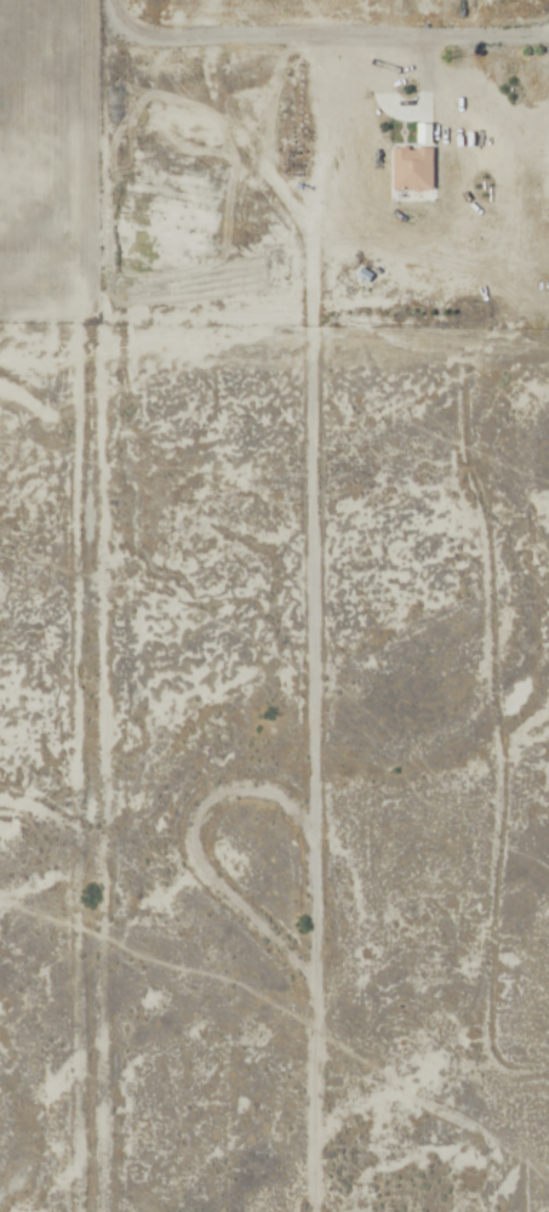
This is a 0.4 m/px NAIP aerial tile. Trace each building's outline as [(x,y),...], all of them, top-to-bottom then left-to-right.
[(433,190),(433,147),(393,147),(393,190),(433,190)]
